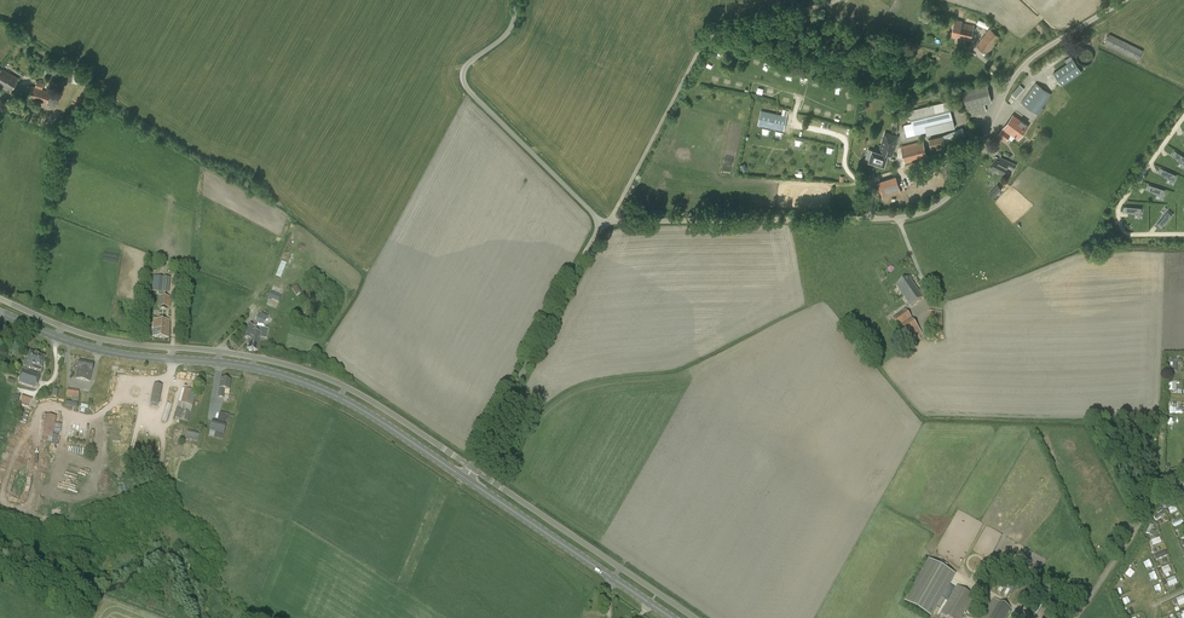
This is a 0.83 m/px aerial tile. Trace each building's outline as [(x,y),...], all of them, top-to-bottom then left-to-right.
[(978,19),(976,24),(988,29),(990,24),(978,19)] [(955,20),(951,35),(970,40),(974,26),(962,23),(963,21),(955,20)] [(990,28),(976,46),(987,55),(1001,37),(990,28)] [(1109,34),(1105,44),(1138,60),(1143,50),(1109,34)] [(1093,55),(1093,54),(1093,53),(1092,52),(1092,51),(1091,51),(1091,50),(1090,49),(1089,49),(1088,48),(1087,48),(1086,48),(1085,48),(1084,48),(1083,48),(1082,48),(1081,48),(1080,49),(1079,49),(1079,50),(1078,51),(1077,52),(1077,53),(1077,54),(1076,54),(1076,55),(1076,56),(1076,57),(1076,58),(1077,59),(1077,60),(1078,61),(1078,62),(1079,62),(1080,63),(1081,64),(1082,64),(1083,64),(1084,65),(1085,65),(1086,65),(1087,64),(1088,64),(1089,64),(1089,63),(1090,62),(1091,62),(1092,61),(1092,60),(1093,59),(1093,58),(1093,57),(1093,56),(1093,55)] [(51,72),(50,75),(60,77),(62,62),(57,61),(57,58),(54,57),(53,61),(52,61),(51,72)] [(1073,60),(1053,73),(1062,86),(1082,72),(1073,60)] [(0,71),(0,84),(11,91),(18,78),(2,68),(0,71)] [(61,79),(77,83),(80,72),(64,68),(61,79)] [(33,86),(29,98),(38,101),(41,91),(42,89),(44,82),(37,80),(35,87),(33,86)] [(1036,83),(1021,103),(1038,116),(1043,109),(1042,107),(1052,94),(1036,83)] [(965,102),(973,115),(987,111),(985,104),(991,102),(987,84),(962,91),(965,102)] [(1011,94),(1016,98),(1024,89),(1020,85),(1011,94)] [(41,91),(38,101),(47,104),(47,103),(57,107),(61,94),(52,91),(47,90),(42,89),(41,91)] [(925,127),(953,120),(948,101),(909,110),(915,135),(926,132),(925,127)] [(758,125),(783,131),(787,116),(762,110),(758,125)] [(998,135),(1006,141),(1011,134),(1018,140),(1029,126),(1013,114),(998,135)] [(943,136),(929,139),(931,148),(945,145),(966,136),(962,128),(943,136)] [(898,137),(885,133),(879,152),(873,150),(872,150),(872,151),(868,149),(867,154),(871,156),(869,161),(870,161),(875,163),(878,164),(884,166),(885,165),(888,155),(892,156),(898,137)] [(923,141),(900,146),(905,163),(927,157),(923,141)] [(1174,150),(1171,155),(1179,160),(1183,164),(1183,156),(1174,150)] [(1014,169),(1017,164),(1000,156),(998,161),(995,159),(991,168),(1003,174),(1007,166),(1014,169)] [(1177,175),(1161,168),(1159,173),(1169,177),(1168,178),(1174,180),(1177,175)] [(896,176),(877,182),(883,199),(901,192),(896,176)] [(1002,189),(998,184),(989,193),(994,198),(1002,189)] [(1163,195),(1165,189),(1148,184),(1147,189),(1156,192),(1155,193),(1163,195)] [(1157,226),(1161,230),(1172,217),(1168,213),(1164,218),(1157,226)] [(275,276),(280,279),(284,269),(279,267),(275,276)] [(150,291),(169,293),(170,278),(152,276),(150,291)] [(919,292),(909,277),(896,286),(911,307),(927,296),(923,289),(919,292)] [(297,284),(291,287),(295,295),(301,292),(297,284)] [(268,298),(279,302),(281,296),(271,292),(268,298)] [(158,306),(170,308),(171,297),(159,296),(158,306)] [(905,309),(893,318),(910,342),(922,333),(905,309)] [(264,324),(267,316),(258,312),(255,320),(264,324)] [(153,329),(153,337),(169,338),(169,320),(155,320),(154,329),(153,329)] [(248,349),(257,351),(261,334),(255,332),(257,327),(248,325),(245,338),(250,339),(248,349)] [(45,357),(31,352),(27,362),(26,362),(24,366),(41,371),(43,368),(41,367),(45,357)] [(78,367),(76,378),(90,381),(92,370),(94,365),(79,361),(78,367)] [(18,383),(17,387),(34,393),(36,388),(36,389),(41,375),(23,369),(18,383)] [(221,379),(220,388),(219,388),(218,397),(224,397),(225,389),(229,389),(231,380),(221,379)] [(154,384),(150,403),(159,405),(162,386),(154,384)] [(178,408),(191,412),(197,392),(183,388),(178,408)] [(67,397),(72,398),(72,402),(78,402),(79,390),(67,389),(67,397)] [(87,403),(89,391),(82,390),(81,403),(87,403)] [(15,394),(12,403),(17,405),(20,396),(15,394)] [(22,394),(20,401),(30,405),(33,398),(22,394)] [(174,418),(188,422),(191,412),(177,408),(174,418)] [(26,423),(28,415),(19,412),(16,421),(26,423)] [(209,436),(223,440),(229,414),(220,412),(218,421),(213,420),(209,436)] [(42,440),(52,442),(53,438),(56,416),(46,415),(42,436),(42,440)] [(187,430),(185,438),(198,441),(200,433),(187,430)] [(1156,521),(1165,514),(1161,510),(1153,517),(1156,521)] [(1182,519),(1172,523),(1173,527),(1183,523),(1182,519)] [(1153,529),(1155,525),(1151,523),(1146,532),(1153,536),(1156,531),(1153,529)] [(1160,537),(1151,540),(1153,545),(1162,542),(1160,537)] [(1154,553),(1156,559),(1167,556),(1166,550),(1154,553)] [(1161,567),(1164,574),(1171,571),(1169,564),(1161,567)] [(1130,568),(1125,574),(1131,578),(1136,572),(1130,568)] [(1166,579),(1169,586),(1178,583),(1175,576),(1166,579)] [(975,595),(957,585),(955,588),(948,601),(941,612),(951,617),(963,617),(964,617),(962,616),(975,595)] [(950,585),(942,598),(945,599),(948,601),(955,588),(950,585)] [(942,598),(937,607),(940,609),(945,599),(942,598)] [(1008,613),(1006,612),(1009,607),(994,598),(982,617),(1005,617),(1008,613)]
